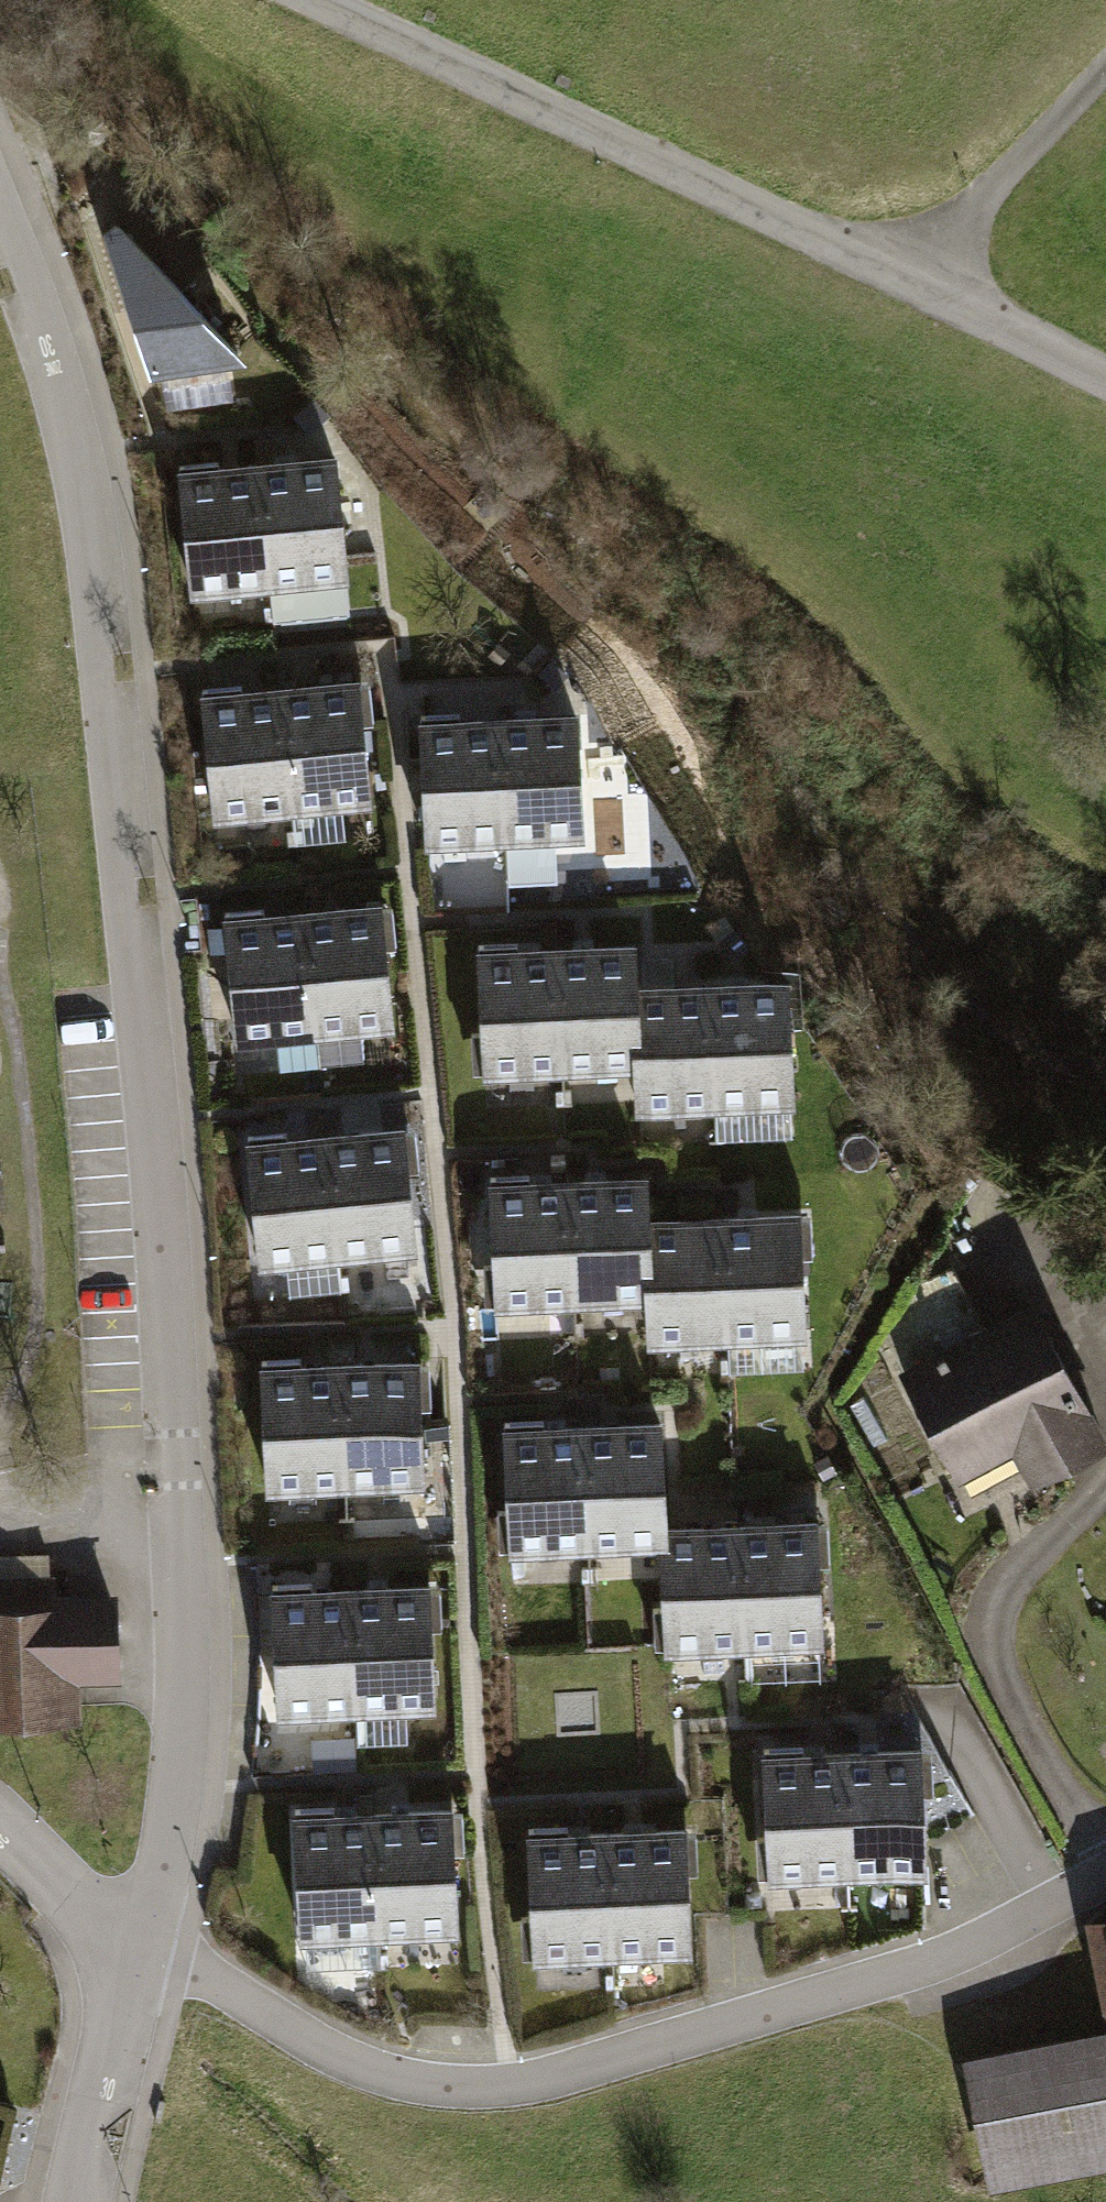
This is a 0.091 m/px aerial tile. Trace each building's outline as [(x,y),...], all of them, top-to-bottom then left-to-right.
[(245,376),(119,231),(98,244),(141,391),(245,376)] [(335,458),(258,465),(269,585),(346,577),(335,458)] [(269,585),(258,465),(219,469),(218,461),(182,464),(193,591),(269,585)] [(371,680),(281,689),(292,808),(369,801),(362,723),(375,722),(371,680)] [(292,808),(281,689),(241,693),(241,684),(205,687),(215,815),(292,808)] [(506,840),(499,720),(460,723),(459,714),(423,716),(429,844),(506,840)] [(576,716),(500,720),(506,840),(582,836),(576,716)] [(394,903),(304,911),(315,1031),(392,1024),(385,946),(398,945),(394,903)] [(315,1031),(304,911),(264,915),(263,907),(228,910),(238,1037),(315,1031)] [(563,1067),(557,949),(518,951),(518,942),(481,944),(485,1031),(474,1032),(476,1071),(563,1067)] [(634,945),(557,949),(564,1068),(640,1064),(634,945)] [(790,982),(714,985),(720,1105),(797,1101),(790,982)] [(713,985),(637,989),(643,1109),(720,1105),(713,985)] [(417,1128),(327,1137),(338,1256),(415,1249),(408,1172),(421,1170),(417,1128)] [(338,1256),(327,1137),(287,1141),(286,1132),(251,1135),(261,1263),(338,1256)] [(573,1300),(569,1182),(530,1183),(530,1175),(493,1176),(496,1263),(485,1264),(486,1303),(573,1300)] [(646,1178),(569,1181),(573,1300),(650,1298),(646,1178)] [(814,1216),(724,1219),(728,1338),(805,1336),(802,1256),(815,1256),(814,1216)] [(724,1219),(647,1221),(651,1340),(728,1338),(724,1219)] [(908,1371),(963,1477),(1020,1447),(1038,1482),(1105,1447),(1105,1442),(1035,1305),(908,1371)] [(347,1485),(340,1366),(301,1368),(300,1359),(264,1361),(270,1489),(347,1485)] [(431,1361),(341,1365),(347,1485),(424,1482),(420,1404),(433,1403),(431,1361)] [(586,1547),(583,1428),(544,1429),(543,1421),(507,1422),(510,1509),(498,1510),(500,1549),(586,1547)] [(660,1426),(583,1428),(587,1548),(664,1545),(660,1426)] [(831,1524),(741,1526),(745,1646),(822,1644),(819,1564),(832,1564),(831,1524)] [(655,1649),(745,1647),(740,1527),(663,1529),(666,1609),(654,1609),(655,1649)] [(66,1715),(64,1677),(116,1674),(113,1607),(53,1610),(52,1581),(0,1584),(0,1719),(66,1715)] [(357,1708),(351,1589),(312,1591),(311,1583),(275,1584),(281,1712),(357,1708)] [(442,1584),(352,1589),(358,1708),(435,1705),(431,1627),(444,1626),(442,1584)] [(849,1873),(845,1755),(806,1756),(806,1747),(769,1748),(772,1836),(761,1836),(762,1876),(849,1873)] [(935,1752),(845,1755),(849,1874),(926,1872),(924,1792),(936,1792),(935,1752)] [(381,1934),(375,1814),(335,1817),(335,1808),(299,1810),(304,1938),(381,1934)] [(465,1809),(375,1814),(381,1934),(458,1930),(454,1852),(467,1852),(465,1809)] [(611,1954),(608,1836),(569,1837),(568,1828),(532,1829),(535,1917),(523,1917),(525,1957),(611,1954)] [(698,1832),(608,1835),(612,1955),(689,1952),(686,1873),(699,1872),(698,1832)] [(1105,2152),(1105,2039),(971,2065),(993,2174),(1105,2152)]
